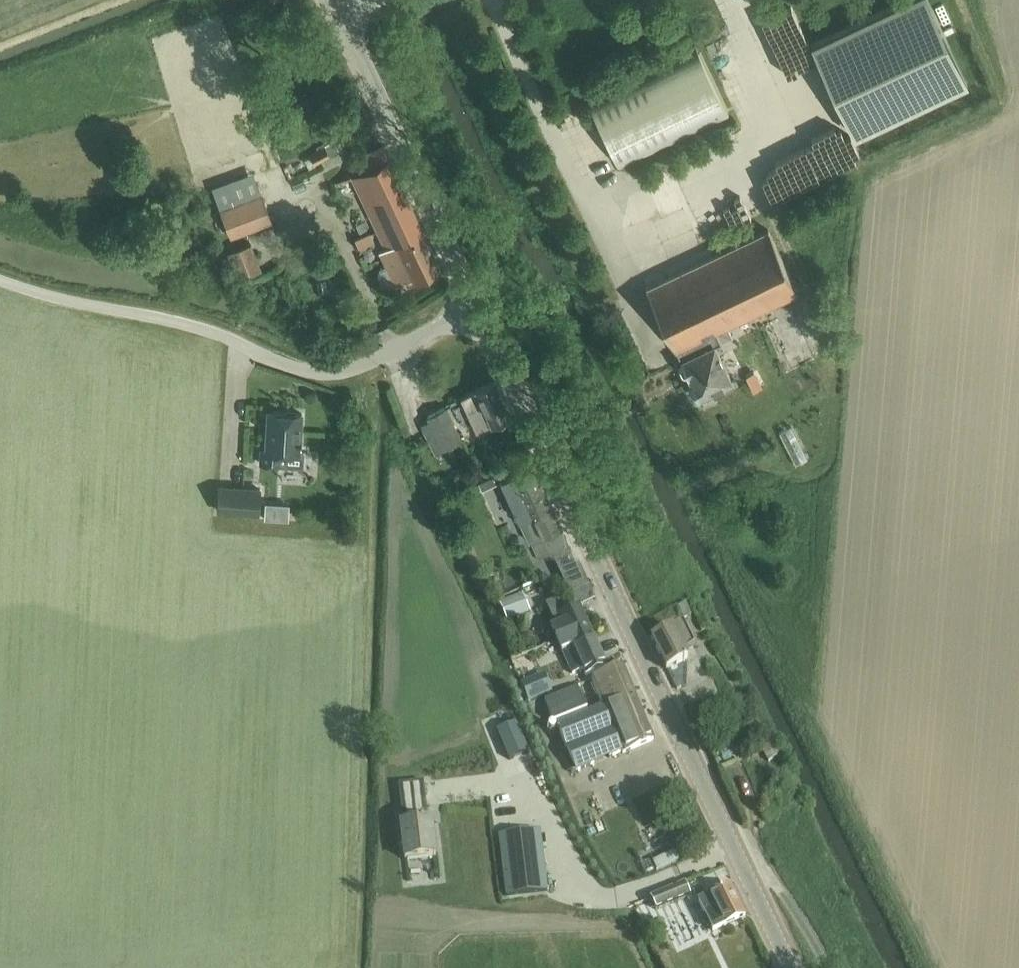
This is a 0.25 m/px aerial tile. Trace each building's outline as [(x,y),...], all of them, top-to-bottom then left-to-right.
[(811,43),(855,135),(968,81),(929,0),(902,0),(811,43)] [(694,43),(585,95),(620,167),(729,116),(694,43)] [(305,92),(301,97),(303,103),(309,104),(314,99),(312,93),(305,92)] [(315,163),(346,147),(341,137),(310,153),(315,163)] [(352,176),(386,248),(380,251),(387,265),(381,268),(379,276),(383,283),(390,286),(396,285),(403,282),(405,286),(407,284),(442,268),(384,147),(360,158),(365,170),(352,176)] [(261,192),(219,207),(220,211),(230,237),(272,221),(262,195),(261,192)] [(721,342),(716,332),(799,292),(769,229),(647,288),(682,363),(680,367),(683,373),(688,374),(700,398),(734,381),(716,344),(721,342)] [(358,250),(375,243),(370,232),(354,239),(358,250)] [(252,243),(228,252),(238,277),(262,268),(252,243)] [(753,392),(766,385),(759,369),(745,377),(753,392)] [(477,431),(510,415),(512,415),(497,382),(462,398),(477,431)] [(428,417),(430,420),(422,424),(436,454),(463,441),(446,408),(428,417)] [(268,412),(266,450),(261,450),(260,464),(279,466),(303,467),(304,452),(298,451),(301,414),(268,412)] [(784,433),(778,420),(765,425),(771,439),(784,433)] [(506,478),(501,480),(519,520),(530,542),(531,541),(541,562),(552,557),(553,559),(573,550),(573,549),(562,527),(534,465),(514,474),(506,478)] [(464,471),(454,476),(461,489),(471,484),(464,471)] [(219,487),(217,511),(257,514),(259,490),(219,487)] [(523,596),(499,606),(507,624),(531,614),(523,596)] [(677,609),(682,620),(691,615),(690,614),(686,606),(686,605),(677,609)] [(549,631),(555,642),(556,641),(561,653),(569,650),(595,638),(581,608),(557,619),(560,626),(549,631)] [(672,631),(652,641),(667,672),(668,672),(689,662),(685,653),(696,648),(694,644),(682,620),(669,626),(672,631)] [(608,667),(595,638),(569,650),(561,653),(556,641),(555,642),(561,656),(562,655),(572,676),(582,671),(585,677),(608,667)] [(555,728),(557,727),(576,772),(622,753),(624,756),(654,741),(624,667),(592,680),(602,706),(588,713),(578,687),(544,701),(555,728)] [(547,679),(523,690),(528,703),(553,693),(547,679)] [(511,720),(502,699),(488,705),(497,726),(511,720)] [(497,731),(496,732),(509,761),(528,753),(515,724),(497,731)] [(403,827),(399,828),(404,862),(437,858),(432,824),(429,824),(424,783),(398,786),(403,827)] [(541,831),(499,836),(506,897),(549,892),(541,831)] [(658,860),(652,863),(655,870),(657,872),(677,862),(676,860),(673,852),(658,860)] [(651,900),(657,912),(691,897),(686,884),(651,900)] [(746,918),(743,913),(731,887),(709,897),(698,903),(713,934),(746,918)] [(671,961),(674,967),(688,967),(682,955),(671,961)]
